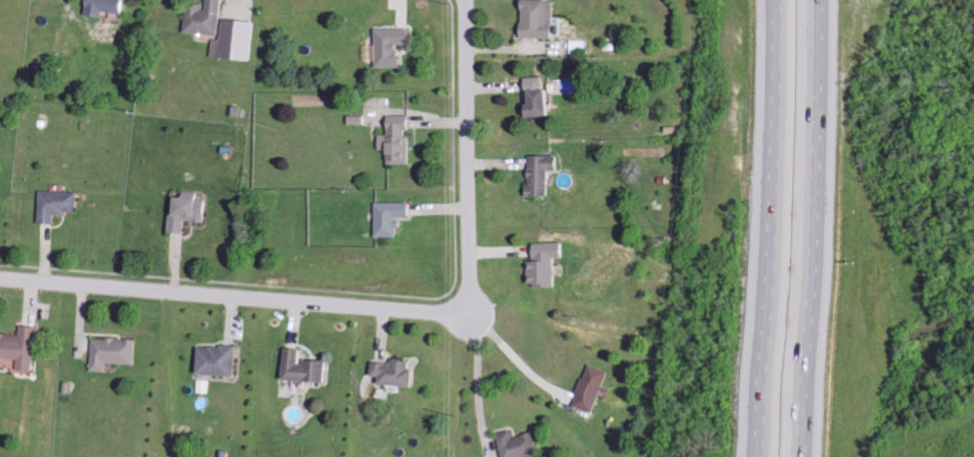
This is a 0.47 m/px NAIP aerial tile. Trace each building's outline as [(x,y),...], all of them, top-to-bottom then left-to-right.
[(89,16),(109,19),(110,13),(130,16),(132,0),(92,0),(89,16)] [(224,36),(226,0),(211,0),(211,11),(191,10),(189,34),(224,36)] [(559,40),(560,1),(528,1),(527,39),(559,40)] [(217,59),(257,61),(259,23),(228,21),(227,40),(218,40),(217,59)] [(381,69),(406,69),(406,46),(415,46),(415,30),(380,30),(381,69)] [(557,117),(555,90),(548,91),(547,78),(529,78),(530,118),(557,117)] [(392,117),(392,136),(384,136),(384,151),(394,151),(394,166),(414,165),(414,131),(416,131),(416,117),(392,117)] [(533,158),(535,198),(555,197),(554,172),(565,171),(565,157),(533,158)] [(44,223),(59,224),(59,215),(73,215),(73,211),(82,211),(83,192),(44,192),(44,223)] [(176,232),(191,233),(192,222),(211,222),(212,195),(185,194),(185,214),(176,213),(176,232)] [(381,204),(381,239),(405,239),(405,219),(417,219),(416,204),(381,204)] [(553,285),(552,258),(563,258),(563,243),(531,244),(532,261),(525,261),(526,286),(553,285)] [(23,360),(22,370),(40,371),(42,327),(25,326),(24,335),(0,334),(0,359),(23,360)] [(140,340),(96,338),(95,371),(112,372),(113,363),(140,364),(140,340)] [(243,348),(205,346),(204,375),(242,376),(243,348)] [(334,361),(307,360),(307,348),(292,348),(291,381),(334,382),(334,361)] [(385,385),(421,386),(421,369),(417,369),(417,360),(396,359),(396,363),(377,363),(377,377),(385,377),(385,385)] [(591,414),(607,372),(587,364),(571,406),(591,414)] [(536,455),(531,432),(511,437),(510,430),(495,434),(500,456),(526,456),(536,455)]
